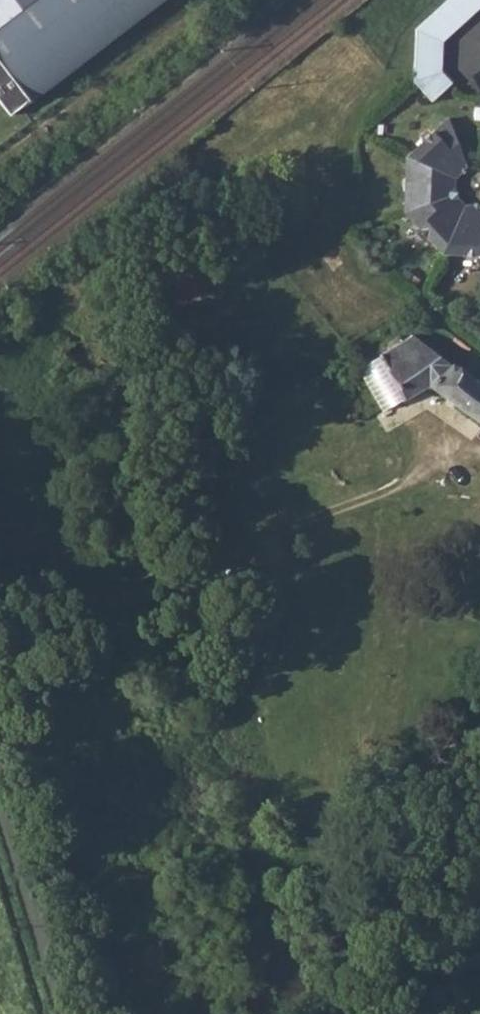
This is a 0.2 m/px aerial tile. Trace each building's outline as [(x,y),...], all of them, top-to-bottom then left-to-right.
[(10,115),(161,0),(0,0),(0,102),(10,115)] [(479,10),(479,0),(449,0),(425,22),(423,73),(434,102),(443,93),(453,84),(442,71),(443,44),(479,10)] [(448,120),(409,157),(454,178),(466,167),(448,120)] [(409,157),(406,211),(453,194),(454,178),(409,157)] [(453,194),(406,211),(443,252),(465,207),(453,194)] [(443,252),(479,253),(479,207),(465,207),(443,252)] [(378,354),(404,398),(427,384),(479,422),(479,385),(472,379),(407,333),(405,330),(390,339),(393,345),(378,354)] [(378,354),(358,368),(384,410),(404,398),(378,354)]
